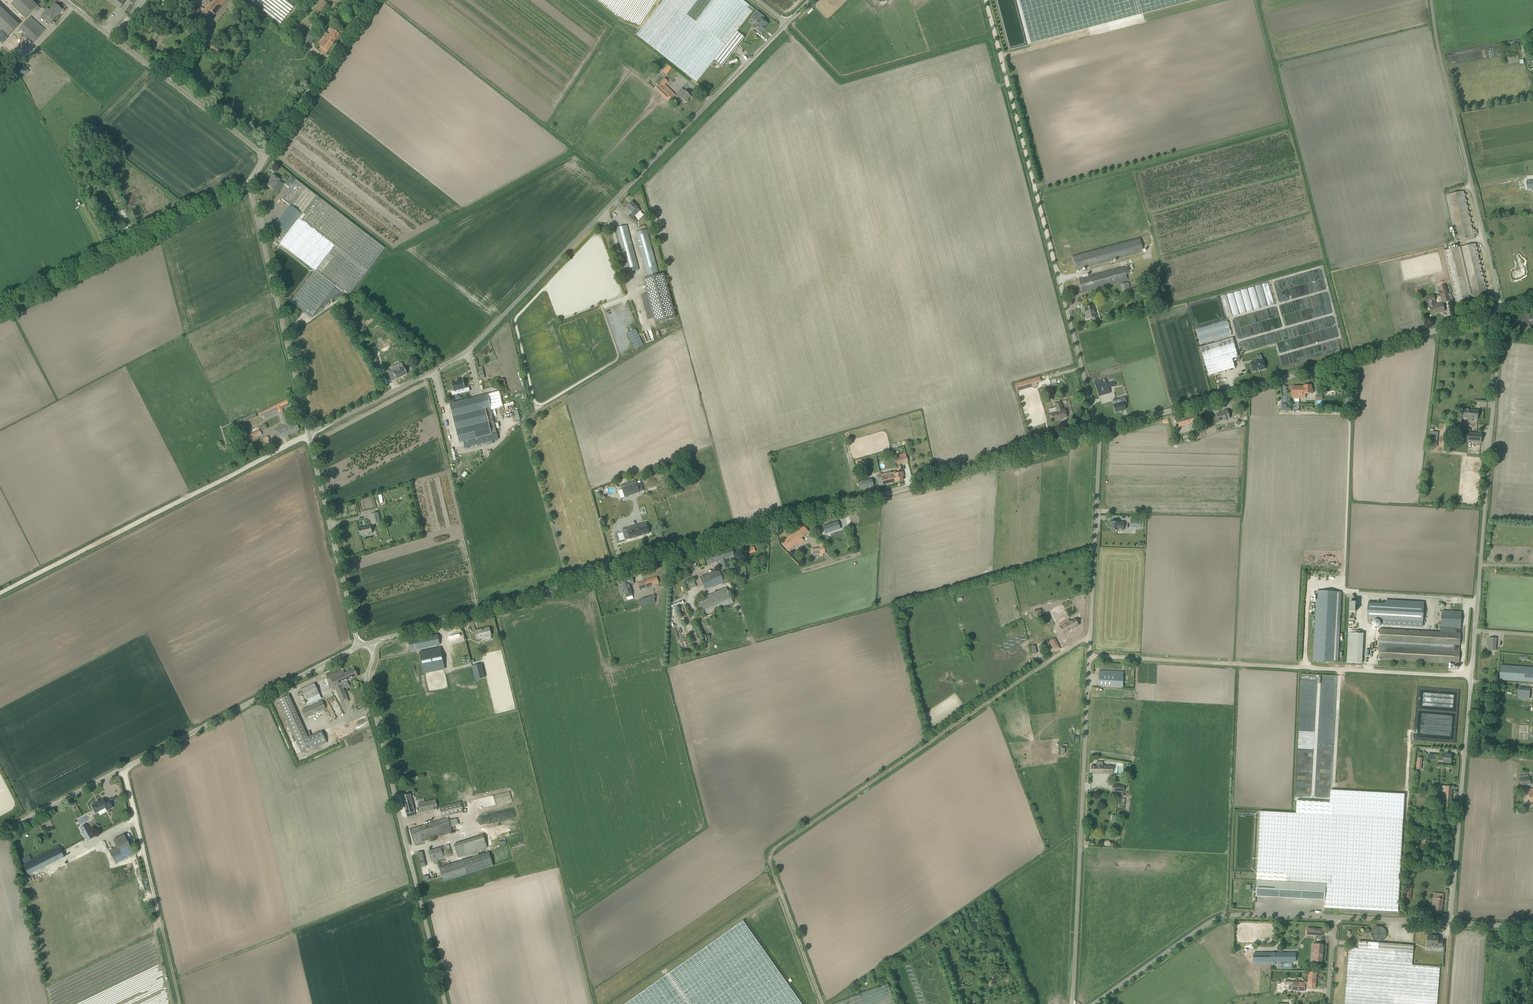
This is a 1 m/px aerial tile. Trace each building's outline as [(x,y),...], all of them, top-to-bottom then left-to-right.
[(10,5),(25,19),(37,6),(31,0),(15,0),(10,5)] [(124,2),(121,0),(108,0),(119,9),(124,2)] [(136,1),(138,3),(134,8),(139,12),(148,0),(137,0),(136,1)] [(227,0),(213,0),(211,3),(210,2),(204,10),(207,12),(208,10),(214,15),(227,0)] [(280,24),(294,6),(286,0),(249,0),(280,24)] [(328,3),(323,0),(322,0),(316,10),(318,11),(319,12),(321,13),(328,3)] [(742,0),(663,0),(636,35),(697,82),(714,60),(722,66),(745,38),(737,31),(754,9),(742,0)] [(1030,44),(1197,0),(1019,0),(1030,44)] [(40,16),(49,24),(61,10),(55,4),(50,10),(47,8),(40,16)] [(8,37),(19,25),(0,7),(0,29),(8,37)] [(752,17),(757,22),(753,28),(760,33),(767,24),(762,20),(764,17),(756,11),(752,17)] [(34,42),(45,30),(30,17),(19,29),(24,33),(21,35),(25,39),(18,46),(24,51),(31,44),(32,45),(34,42)] [(322,45),(319,49),(325,54),(339,34),(332,29),(328,35),(325,33),(319,43),(322,45)] [(2,44),(8,38),(1,30),(0,31),(0,42),(2,44)] [(308,48),(316,36),(308,31),(300,43),(308,48)] [(666,75),(672,68),(668,65),(662,72),(666,75)] [(668,82),(664,79),(654,88),(669,102),(675,96),(676,95),(665,85),(668,82)] [(682,89),(676,95),(675,96),(678,99),(680,97),(685,102),(686,103),(687,103),(689,101),(689,100),(688,99),(690,96),(685,91),(682,89)] [(273,175),(266,185),(273,190),(280,180),(273,175)] [(281,199),(289,205),(301,214),(287,234),(279,243),(315,270),(290,302),(311,318),(335,286),(343,292),(344,291),(350,294),(385,248),(296,180),(281,199)] [(1464,191),(1446,196),(1457,242),(1475,238),(1464,191)] [(637,207),(632,202),(625,208),(628,211),(629,211),(632,213),(637,207)] [(275,224),(287,234),(301,214),(289,205),(275,224)] [(636,220),(630,215),(627,218),(633,223),(636,220)] [(134,230),(132,225),(124,229),(127,234),(134,230)] [(627,273),(639,270),(627,225),(616,228),(627,273)] [(636,233),(647,278),(658,275),(646,230),(636,233)] [(1141,239),(1072,257),(1076,271),(1145,252),(1141,239)] [(1487,295),(1476,245),(1444,251),(1456,302),(1469,299),(1469,296),(1473,295),(1473,298),(1487,295)] [(1078,280),(1082,293),(1128,280),(1125,268),(1078,280)] [(664,274),(658,275),(647,278),(643,279),(655,322),(676,317),(664,274)] [(1129,283),(1121,286),(1123,297),(1132,295),(1129,283)] [(1267,297),(1271,297),(1271,290),(1269,290),(1269,283),(1262,283),(1262,286),(1265,286),(1265,294),(1267,294),(1267,297)] [(1240,291),(1221,296),(1226,317),(1253,310),(1253,309),(1267,306),(1261,284),(1255,286),(1240,290),(1240,291)] [(1442,296),(1445,303),(1450,301),(1445,285),(1439,287),(1440,290),(1439,291),(1440,297),(1442,296)] [(1428,303),(1429,303),(1430,306),(1429,307),(1431,315),(1439,313),(1439,312),(1444,310),(1444,311),(1445,311),(1444,308),(1444,307),(1443,307),(1442,303),(1435,305),(1434,301),(1435,301),(1434,295),(1426,297),(1428,303)] [(1097,316),(1095,316),(1092,306),(1084,308),(1086,315),(1085,315),(1086,319),(1092,318),(1093,322),(1098,320),(1097,316)] [(644,345),(636,329),(628,333),(636,349),(644,345)] [(1238,357),(1233,338),(1201,347),(1206,366),(1232,359),(1238,357)] [(371,347),(366,350),(372,363),(377,361),(371,347)] [(1232,359),(1206,366),(1209,375),(1235,368),(1232,359)] [(1260,371),(1265,370),(1263,360),(1251,363),(1253,372),(1260,370),(1260,371)] [(397,370),(395,367),(387,371),(392,381),(407,374),(403,367),(397,370)] [(1039,377),(1014,383),(1016,391),(1038,386),(1037,383),(1041,382),(1039,377)] [(457,391),(465,389),(463,380),(459,381),(459,380),(455,381),(456,382),(451,383),(454,391),(452,392),(451,390),(446,392),(449,401),(454,400),(453,396),(458,394),(457,391)] [(1100,383),(1099,381),(1094,382),(1099,396),(1110,393),(1107,381),(1100,383)] [(1304,386),(1292,387),(1292,395),(1306,395),(1306,393),(1313,393),(1313,389),(1312,389),(1312,385),(1304,385),(1304,386)] [(488,394),(482,396),(485,407),(491,406),(488,394)] [(482,396),(449,404),(459,443),(464,442),(465,448),(493,441),(492,435),(497,433),(490,407),(491,407),(491,406),(485,407),(482,396)] [(1125,409),(1124,404),(1127,403),(1125,397),(1119,399),(1120,403),(1113,405),(1115,412),(1125,409)] [(276,409),(278,413),(283,411),(281,407),(288,404),(286,400),(259,413),(261,417),(276,409)] [(505,411),(514,408),(512,401),(503,404),(505,411)] [(1050,414),(1052,422),(1067,417),(1064,410),(1063,410),(1060,401),(1055,403),(1057,412),(1050,414)] [(1479,410),(1463,409),(1462,418),(1468,418),(1478,419),(1479,410)] [(1217,414),(1219,423),(1224,421),(1230,419),(1228,410),(1224,411),(1225,412),(1217,414)] [(234,427),(256,417),(255,413),(233,423),(234,427)] [(1196,414),(1177,420),(1179,427),(1199,421),(1196,414)] [(290,425),(287,418),(282,420),(284,424),(273,430),(278,440),(299,430),(295,423),(290,425)] [(259,430),(240,439),(243,445),(262,435),(259,430)] [(1429,447),(1437,447),(1438,431),(1430,431),(1429,447)] [(1466,432),(1465,442),(1481,443),(1482,434),(1466,432)] [(267,436),(262,438),(266,446),(271,444),(267,436)] [(908,462),(907,456),(895,459),(897,465),(908,462)] [(863,478),(869,477),(866,461),(860,462),(863,478)] [(903,476),(902,471),(896,473),(895,471),(891,473),(891,472),(881,475),(881,476),(880,477),(880,475),(876,476),(879,486),(883,485),(896,482),(903,480),(902,476),(903,476)] [(872,478),(858,482),(860,490),(874,486),(872,478)] [(625,498),(640,492),(636,480),(628,483),(629,486),(622,489),(625,498)] [(826,534),(848,526),(845,519),(823,527),(826,534)] [(1130,527),(1141,528),(1141,520),(1130,520),(1130,527)] [(1114,521),(1114,522),(1111,522),(1110,530),(1122,531),(1122,522),(1117,522),(1117,521),(1114,521)] [(649,533),(646,522),(623,529),(626,540),(649,533)] [(371,526),(358,529),(360,536),(364,535),(369,534),(372,533),(371,526)] [(782,544),(788,551),(802,538),(801,537),(808,531),(803,526),(798,531),(797,530),(782,544)] [(746,547),(748,554),(755,552),(754,546),(746,547)] [(824,547),(812,549),(813,556),(825,554),(824,547)] [(734,557),(732,548),(705,556),(707,564),(720,561),(723,569),(729,567),(727,559),(734,557)] [(700,578),(705,589),(712,586),(707,574),(700,578)] [(626,597),(633,596),(630,585),(634,584),(632,576),(617,580),(619,588),(623,587),(626,597)] [(647,587),(659,583),(657,577),(638,584),(640,591),(648,589),(647,587)] [(705,611),(731,599),(726,587),(696,601),(701,612),(705,611)] [(1342,592),(1317,591),(1313,661),(1338,662),(1342,592)] [(640,607),(655,602),(653,595),(638,600),(640,607)] [(1382,625),(1402,626),(1423,627),(1424,605),(1368,602),(1367,619),(1382,620),(1382,625)] [(1380,629),(1379,646),(1379,659),(1454,663),(1453,666),(1458,666),(1459,663),(1460,651),(1459,651),(1460,645),(1460,634),(1461,628),(1462,612),(1442,611),(1441,627),(1441,632),(1380,629)] [(1069,630),(1069,631),(1079,625),(1075,619),(1070,622),(1069,620),(1059,625),(1064,634),(1067,632),(1067,631),(1069,630)] [(491,635),(489,627),(475,631),(475,633),(475,634),(477,639),(491,635)] [(1348,633),(1347,663),(1362,664),(1363,633),(1348,633)] [(410,650),(440,645),(438,635),(408,641),(410,650)] [(1054,638),(1049,641),(1053,650),(1059,647),(1054,638)] [(1497,639),(1489,638),(1487,650),(1496,651),(1497,639)] [(443,661),(441,649),(420,653),(422,666),(443,661)] [(478,664),(471,666),(475,680),(482,678),(478,664)] [(1500,665),(1499,679),(1532,682),(1532,668),(1500,665)] [(349,698),(342,683),(358,676),(354,667),(351,668),(352,670),(345,673),(344,670),(326,678),(331,688),(335,686),(342,701),(349,698)] [(1123,675),(1099,674),(1098,686),(1123,687),(1123,675)] [(306,705),(321,699),(314,683),(299,690),(306,705)] [(1529,697),(1529,689),(1519,688),(1519,696),(1529,697)] [(322,731),(308,737),(289,695),(278,700),(301,751),(312,747),(313,749),(327,743),(322,731)] [(335,717),(342,714),(335,696),(328,698),(335,717)] [(302,710),(306,717),(326,708),(322,701),(302,710)] [(1448,755),(1448,753),(1444,753),(1444,758),(1438,758),(1438,762),(1443,763),(1443,764),(1451,765),(1452,755),(1448,755)] [(1260,811),(1256,896),(1325,900),(1325,908),(1398,912),(1400,880),(1403,819),(1406,759),(1333,755),(1330,803),(1298,801),(1297,813),(1260,811)] [(1519,784),(1521,784),(1521,786),(1531,785),(1530,778),(1529,778),(1529,775),(1520,776),(1520,779),(1518,779),(1519,784)] [(1453,787),(1440,786),(1440,792),(1442,792),(1441,809),(1451,809),(1453,787)] [(402,796),(407,817),(416,816),(410,794),(402,796)] [(106,811),(112,807),(109,800),(105,802),(103,799),(91,806),(95,813),(105,808),(106,811)] [(420,812),(438,808),(436,799),(418,804),(420,812)] [(414,845),(453,832),(451,827),(458,824),(456,819),(449,821),(448,818),(448,817),(463,813),(461,802),(440,807),(442,818),(446,817),(447,818),(410,830),(414,845)] [(526,807),(472,818),(474,826),(527,815),(526,807)] [(80,828),(87,841),(94,838),(86,824),(80,828)] [(113,840),(117,847),(109,851),(116,864),(129,857),(134,854),(124,834),(113,840)] [(454,845),(458,858),(487,849),(483,836),(454,845)] [(452,855),(449,845),(429,851),(432,861),(452,855)] [(20,860),(28,875),(64,857),(59,846),(30,861),(27,856),(20,860)] [(439,868),(443,882),(493,867),(489,853),(439,868)] [(143,906),(148,905),(145,893),(140,894),(143,906)] [(1435,908),(1434,913),(1441,914),(1444,894),(1434,893),(1432,908),(1435,908)] [(151,930),(147,919),(137,922),(141,933),(151,930)] [(742,920),(624,1003),(802,1003),(742,920)] [(1323,929),(1308,927),(1307,935),(1323,936),(1323,929)] [(1373,942),(1384,942),(1385,928),(1374,927),(1373,942)] [(1432,936),(1427,936),(1427,947),(1443,948),(1443,940),(1438,940),(1439,936),(1432,936)] [(1359,941),(1359,948),(1413,952),(1414,945),(1359,941)] [(1315,961),(1322,962),(1323,945),(1315,944),(1314,952),(1316,952),(1315,961)] [(1440,967),(1412,965),(1413,952),(1359,948),(1349,947),(1345,1003),(1437,1003),(1440,967)] [(1296,953),(1293,953),(1293,951),(1281,951),(1280,952),(1280,953),(1254,953),(1254,962),(1296,962),(1296,953)] [(1292,989),(1292,990),(1305,991),(1305,987),(1315,988),(1317,973),(1309,972),(1308,982),(1305,982),(1305,983),(1293,982),(1285,982),(1285,985),(1289,985),(1289,989),(1292,989)] [(888,983),(834,1003),(896,1003),(888,983)]
